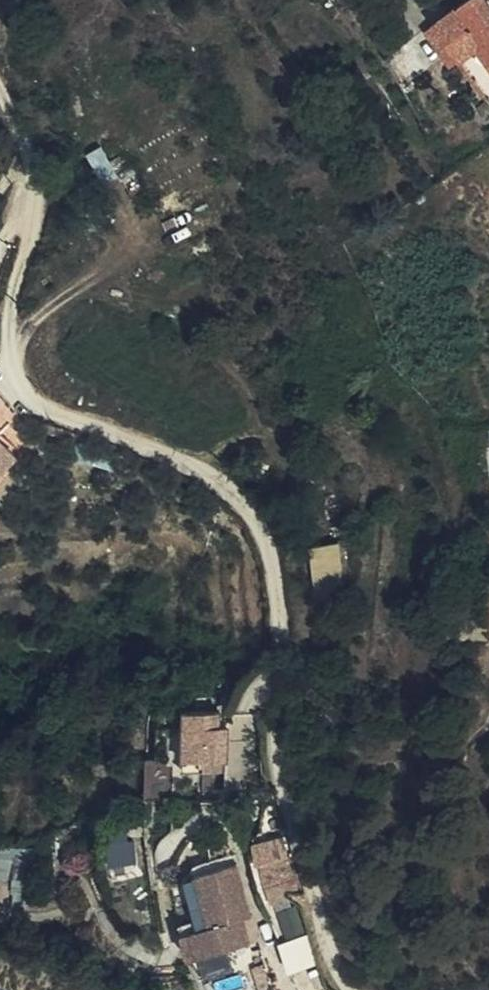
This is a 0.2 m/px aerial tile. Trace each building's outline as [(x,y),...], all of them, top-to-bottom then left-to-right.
[(485,0),(475,0),(427,34),(453,71),(461,65),(488,103),(488,6),(485,0)] [(0,405),(0,423),(7,431),(16,421),(0,405)] [(9,470),(23,455),(20,451),(3,434),(0,431),(0,479),(9,470)] [(0,479),(0,487),(13,473),(9,470),(0,479)] [(343,539),(313,543),(320,598),(350,593),(343,539)] [(193,725),(191,768),(213,769),(213,756),(235,757),(236,723),(228,723),(229,708),(193,707),(193,725)] [(149,792),(174,790),(170,755),(146,757),(149,792)] [(271,800),(272,784),(258,784),(257,799),(271,800)] [(281,860),(296,856),(291,832),(275,836),(281,860)] [(140,865),(138,835),(112,837),(114,867),(140,865)] [(241,861),(186,874),(196,916),(182,920),(190,955),(202,952),(207,975),(237,968),(232,946),(260,939),(241,861)] [(283,905),(286,929),(306,927),(304,903),(283,905)] [(290,969),(320,961),(312,929),(282,937),(290,969)]
